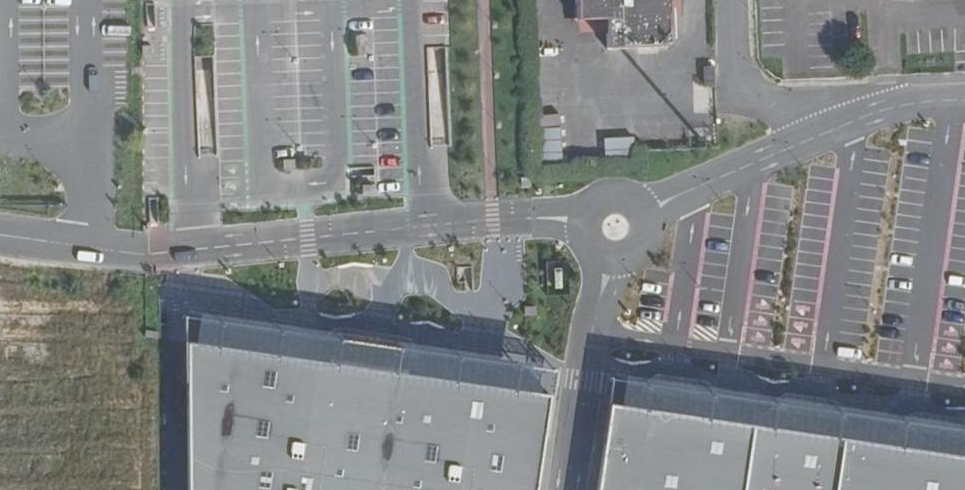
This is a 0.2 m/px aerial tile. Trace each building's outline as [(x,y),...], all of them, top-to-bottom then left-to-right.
[(570,14),(602,14),(602,26),(600,26),(601,59),(665,55),(664,27),(674,27),(674,0),(569,0),(570,14)] [(367,34),(355,35),(356,45),(368,44),(367,34)] [(151,55),(151,45),(142,46),(142,55),(151,55)] [(705,67),(705,85),(716,85),(715,67),(705,67)] [(603,136),(604,156),(631,154),(630,135),(603,136)] [(283,160),(283,169),(295,169),(295,160),(283,160)] [(562,268),(553,269),(554,289),(562,289),(562,268)] [(536,306),(524,306),(524,316),(537,315),(536,306)] [(158,340),(158,332),(145,330),(144,337),(158,340)] [(190,489),(538,489),(551,397),(400,375),(188,344),(190,489)] [(604,405),(592,489),(964,489),(964,458),(604,405)]
